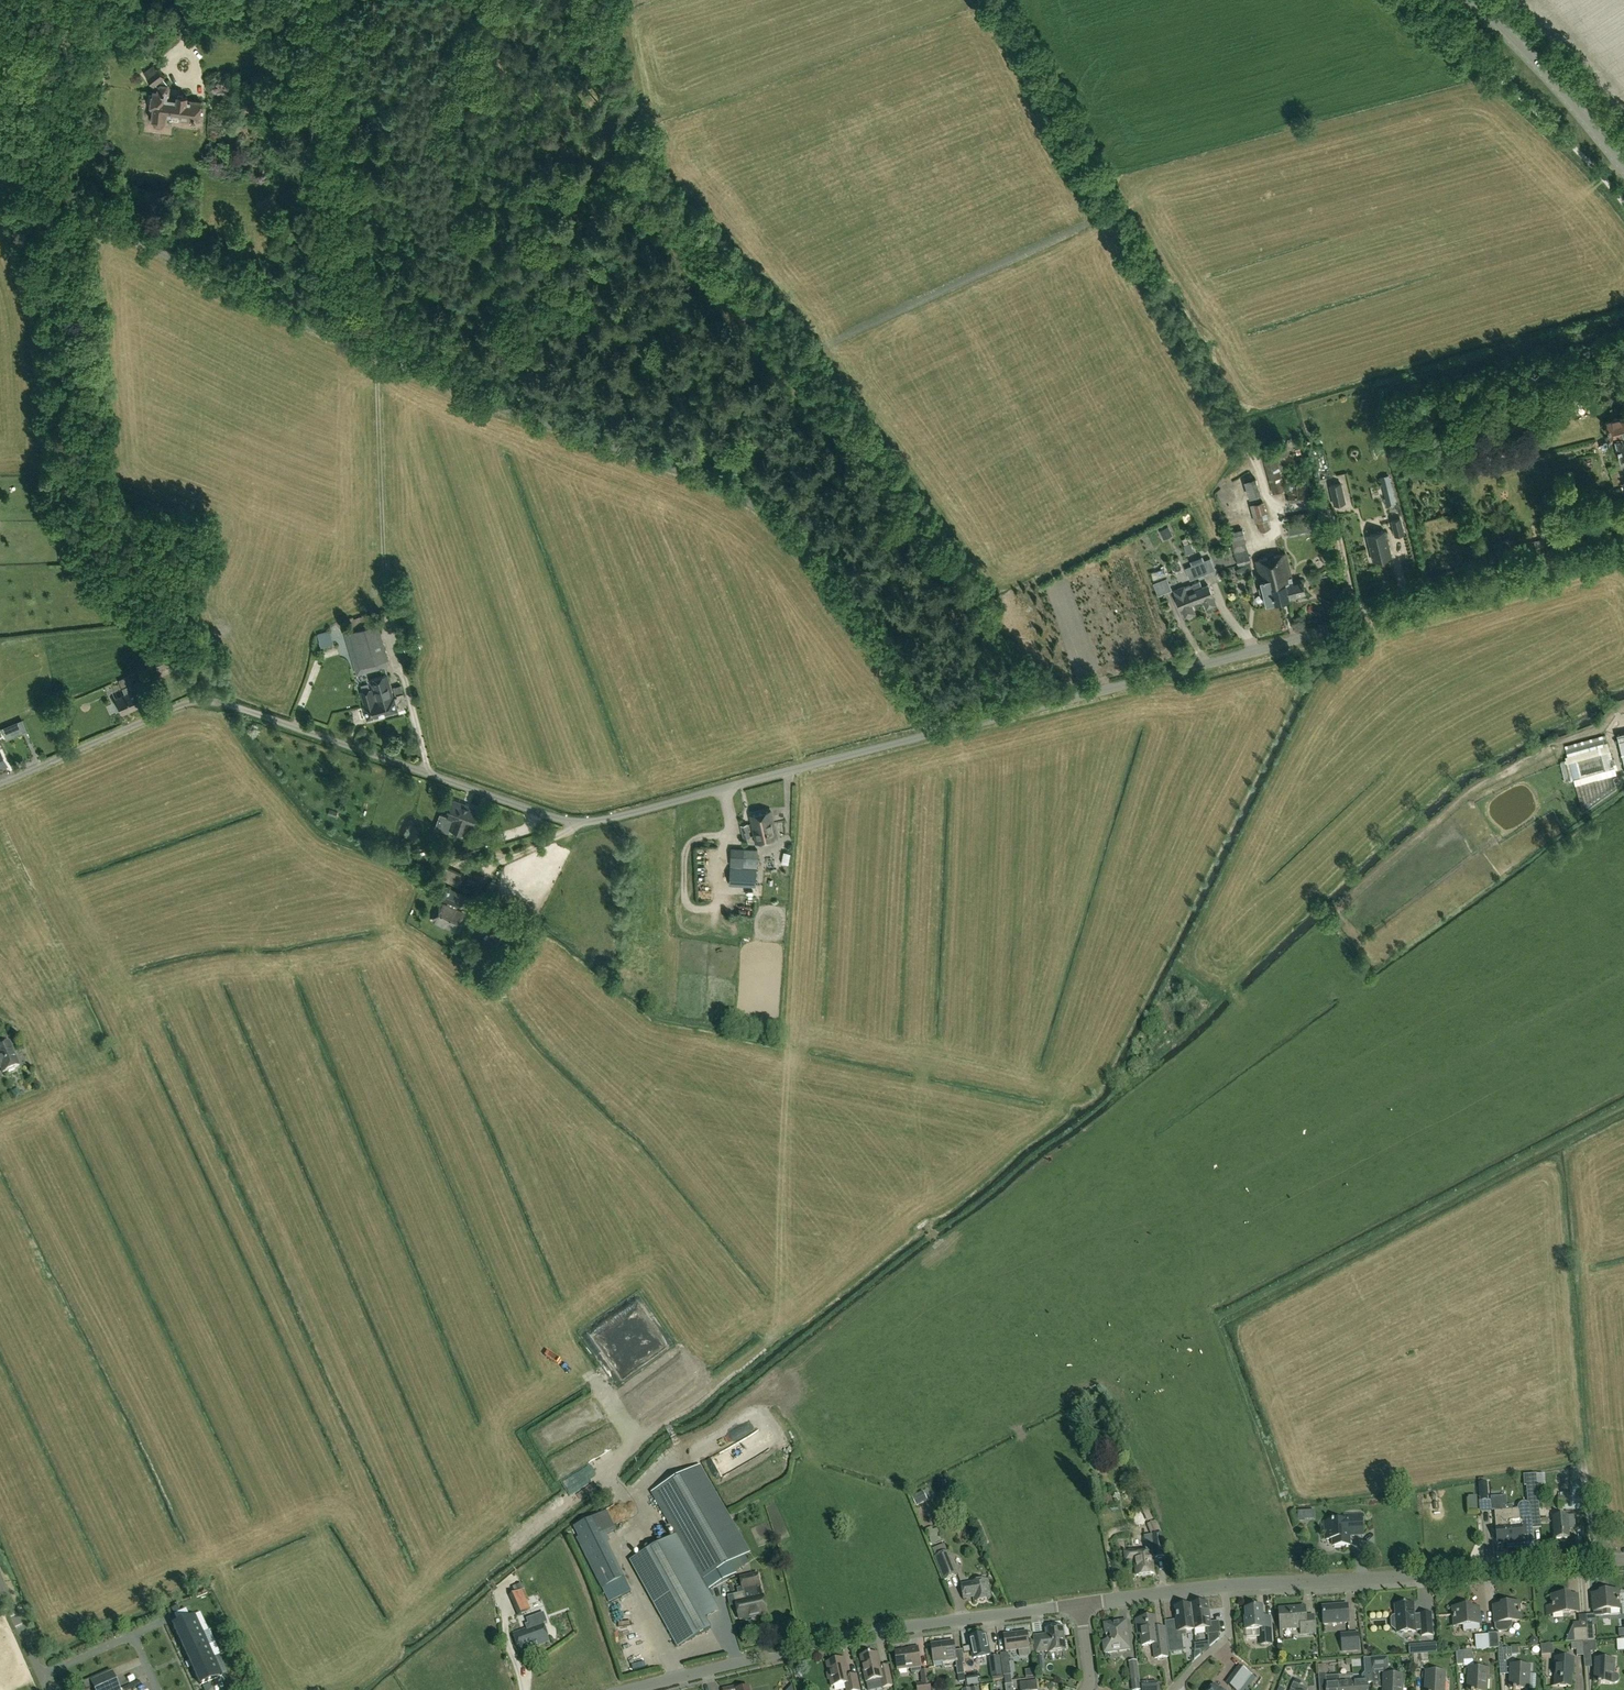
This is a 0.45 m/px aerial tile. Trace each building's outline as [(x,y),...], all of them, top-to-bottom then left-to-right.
[(200,119),(202,102),(187,100),(188,96),(177,94),(177,99),(168,98),(170,87),(162,77),(164,76),(158,69),(147,78),(153,85),(156,83),(158,87),(158,92),(152,91),(151,105),(155,106),(153,120),(156,124),(161,124),(164,122),(165,115),(172,116),(172,119),(189,121),(189,118),(200,119)] [(1606,422),(1615,457),(1621,456),(1621,457),(1623,457),(1623,418),(1606,422)] [(1272,493),(1284,490),(1275,458),(1263,461),(1272,493)] [(1623,482),(1623,463),(1608,467),(1613,485),(1623,482)] [(1386,503),(1396,501),(1389,475),(1380,478),(1386,503)] [(1244,480),(1249,498),(1260,495),(1255,477),(1244,480)] [(1341,482),(1330,485),(1335,504),(1345,502),(1341,482)] [(1288,502),(1311,501),(1310,485),(1287,486),(1288,502)] [(1250,504),(1254,523),(1257,522),(1260,532),(1270,529),(1267,519),(1268,519),(1263,501),(1250,504)] [(1597,518),(1589,520),(1591,524),(1598,522),(1599,524),(1613,520),(1611,514),(1597,518)] [(1404,533),(1400,518),(1392,520),(1393,527),(1395,535),(1404,533)] [(1177,529),(1176,522),(1167,524),(1168,531),(1177,529)] [(1300,533),(1299,523),(1287,525),(1289,535),(1300,533)] [(1540,526),(1545,548),(1554,546),(1549,524),(1540,526)] [(1233,545),(1246,542),(1243,529),(1230,531),(1233,545)] [(1391,556),(1385,531),(1367,535),(1373,560),(1391,556)] [(1193,552),(1190,544),(1184,546),(1187,554),(1193,552)] [(1233,547),(1238,566),(1250,563),(1245,544),(1233,547)] [(1287,591),(1288,598),(1295,597),(1295,595),(1304,592),(1301,581),(1292,584),(1285,554),(1274,556),(1279,578),(1276,579),(1277,585),(1282,584),(1283,592),(1287,591)] [(1279,578),(1274,556),(1255,561),(1266,604),(1288,598),(1287,591),(1283,592),(1282,584),(1277,585),(1276,579),(1279,578)] [(1192,565),(1197,577),(1209,572),(1204,560),(1192,565)] [(1156,574),(1170,570),(1167,563),(1154,568),(1156,574)] [(1171,572),(1164,573),(1167,585),(1173,584),(1171,572)] [(1190,604),(1202,599),(1206,608),(1215,605),(1211,596),(1212,596),(1208,585),(1202,588),(1199,581),(1183,588),(1183,587),(1174,590),(1177,597),(1176,598),(1179,608),(1181,607),(1184,616),(1193,613),(1190,604)] [(389,658),(378,623),(349,631),(360,667),(389,658)] [(414,634),(405,636),(404,638),(401,639),(406,654),(419,650),(414,634)] [(145,641),(150,652),(155,650),(151,638),(145,641)] [(325,645),(329,653),(344,646),(341,638),(325,645)] [(140,670),(118,680),(121,688),(134,682),(133,680),(142,676),(140,670)] [(407,707),(401,685),(393,687),(395,697),(394,697),(395,698),(394,698),(388,676),(369,681),(372,690),(361,693),(367,718),(407,707)] [(115,699),(121,714),(140,706),(135,695),(142,692),(137,681),(121,689),(124,695),(115,699)] [(7,726),(12,737),(26,731),(22,720),(7,726)] [(1573,779),(1582,812),(1616,789),(1602,735),(1565,746),(1567,757),(1565,758),(1571,780),(1573,779)] [(459,834),(468,807),(455,803),(449,820),(454,822),(451,831),(459,834)] [(480,812),(468,807),(459,834),(467,837),(470,828),(474,829),(480,812)] [(776,838),(770,811),(749,815),(756,842),(776,838)] [(751,836),(748,823),(740,825),(743,838),(751,836)] [(757,850),(744,849),(744,866),(756,866),(757,850)] [(782,863),(788,864),(790,853),(784,852),(782,863)] [(433,876),(439,879),(444,869),(438,866),(433,876)] [(711,877),(718,878),(719,866),(712,866),(711,877)] [(731,868),(730,883),(755,884),(756,869),(731,868)] [(483,877),(469,871),(464,881),(478,887),(483,877)] [(491,876),(483,892),(485,893),(483,898),(489,900),(499,879),(491,876)] [(439,899),(461,908),(467,894),(444,885),(439,899)] [(454,931),(463,914),(441,903),(433,920),(454,931)] [(478,918),(496,926),(500,918),(482,909),(478,918)] [(2,1069),(4,1074),(20,1067),(10,1044),(0,1048),(0,1070),(2,1069)] [(575,1457),(561,1469),(570,1479),(579,1471),(583,1467),(575,1457)] [(736,1575),(734,1572),(744,1566),(740,1559),(748,1555),(699,1466),(654,1491),(678,1535),(631,1560),(678,1647),(711,1629),(705,1618),(719,1610),(708,1590),(736,1575)] [(1497,1544),(1507,1543),(1521,1542),(1521,1545),(1533,1544),(1532,1530),(1541,1529),(1537,1486),(1544,1486),(1543,1475),(1536,1475),(1536,1474),(1523,1476),(1524,1487),(1526,1486),(1527,1504),(1526,1503),(1524,1503),(1522,1504),(1520,1505),(1519,1507),(1518,1509),(1500,1511),(1499,1507),(1491,1507),(1491,1500),(1488,1500),(1487,1482),(1478,1482),(1480,1501),(1478,1501),(1479,1512),(1495,1511),(1496,1528),(1497,1544)] [(1558,1510),(1581,1511),(1582,1496),(1580,1496),(1580,1488),(1572,1487),(1572,1493),(1558,1493),(1558,1510)] [(916,1505),(921,1502),(917,1494),(911,1497),(916,1505)] [(614,1526),(607,1511),(572,1528),(602,1588),(622,1578),(599,1533),(614,1526)] [(1307,1520),(1307,1511),(1297,1512),(1298,1520),(1307,1520)] [(1345,1521),(1325,1522),(1325,1539),(1332,1539),(1333,1546),(1351,1545),(1350,1532),(1363,1531),(1362,1515),(1345,1515),(1345,1521)] [(1553,1517),(1554,1539),(1569,1538),(1568,1516),(1553,1517)] [(1126,1562),(1134,1561),(1136,1576),(1154,1573),(1152,1558),(1155,1557),(1155,1558),(1165,1557),(1162,1534),(1156,1520),(1146,1524),(1150,1535),(1144,1536),(1146,1553),(1136,1554),(1136,1550),(1124,1552),(1126,1562)] [(989,1544),(979,1521),(973,1524),(983,1547),(989,1544)] [(925,1530),(930,1539),(929,1539),(931,1544),(939,1540),(937,1536),(940,1534),(938,1528),(933,1530),(931,1527),(925,1530)] [(958,1575),(949,1551),(947,1552),(944,1544),(932,1549),(935,1557),(934,1557),(943,1581),(958,1575)] [(766,1617),(766,1614),(767,1613),(763,1596),(762,1596),(760,1587),(758,1574),(740,1578),(743,1593),(734,1595),(739,1619),(759,1615),(761,1618),(766,1617)] [(991,1599),(987,1580),(971,1583),(961,1585),(963,1597),(973,1595),(974,1602),(991,1599)] [(509,1596),(518,1616),(530,1610),(526,1601),(528,1600),(524,1589),(523,1590),(520,1583),(507,1589),(510,1595),(509,1596)] [(1594,1611),(1621,1609),(1619,1591),(1600,1593),(1600,1594),(1592,1595),(1594,1611)] [(1570,1595),(1551,1596),(1551,1605),(1545,1605),(1546,1615),(1579,1612),(1578,1596),(1570,1597),(1570,1595)] [(1190,1606),(1193,1630),(1194,1630),(1205,1629),(1206,1635),(1208,1635),(1209,1647),(1219,1638),(1219,1634),(1220,1633),(1219,1622),(1210,1623),(1207,1603),(1190,1605),(1190,1606)] [(1501,1606),(1493,1607),(1494,1623),(1495,1630),(1498,1632),(1507,1632),(1512,1626),(1512,1622),(1522,1621),(1520,1603),(1501,1604),(1501,1606)] [(1347,1605),(1322,1607),(1323,1625),(1348,1623),(1347,1605)] [(1413,1605),(1394,1606),(1395,1617),(1393,1617),(1391,1619),(1391,1626),(1393,1628),(1396,1627),(1396,1633),(1415,1632),(1420,1632),(1421,1637),(1432,1636),(1431,1615),(1419,1615),(1420,1618),(1414,1618),(1413,1605)] [(170,1609),(173,1614),(179,1611),(177,1606),(170,1609)] [(1193,1630),(1190,1606),(1175,1608),(1176,1620),(1165,1621),(1169,1653),(1184,1651),(1182,1636),(1186,1635),(1185,1631),(1193,1630)] [(1245,1630),(1260,1629),(1261,1645),(1272,1644),(1270,1621),(1263,1622),(1262,1607),(1254,1608),(1254,1609),(1245,1609),(1246,1618),(1245,1618),(1245,1630)] [(1452,1608),(1453,1627),(1463,1626),(1464,1632),(1479,1630),(1479,1625),(1480,1624),(1479,1608),(1471,1608),(1471,1607),(1452,1608)] [(1305,1608),(1279,1610),(1280,1630),(1300,1628),(1301,1635),(1314,1634),(1313,1616),(1305,1617),(1305,1608)] [(172,1625),(180,1643),(202,1633),(194,1615),(172,1625)] [(1588,1641),(1587,1626),(1586,1615),(1578,1616),(1579,1622),(1573,1623),(1574,1642),(1588,1641)] [(1158,1633),(1155,1617),(1136,1620),(1138,1634),(1140,1634),(1142,1646),(1153,1644),(1155,1659),(1168,1657),(1165,1632),(1158,1633)] [(1105,1653),(1129,1650),(1126,1621),(1104,1624),(1107,1641),(1103,1642),(1105,1653)] [(520,1652),(549,1641),(543,1623),(513,1634),(520,1652)] [(654,1628),(649,1630),(656,1645),(661,1643),(654,1628)] [(1049,1652),(1065,1650),(1062,1628),(1046,1630),(1047,1635),(1034,1637),(1036,1652),(1049,1651),(1049,1652)] [(1027,1632),(1004,1635),(1006,1651),(1029,1648),(1027,1632)] [(1342,1652),(1360,1651),(1358,1632),(1340,1633),(1342,1652)] [(202,1633),(180,1643),(186,1655),(208,1645),(202,1633)] [(1489,1635),(1490,1649),(1499,1648),(1498,1635),(1495,1633),(1488,1634),(1488,1635),(1489,1635)] [(1489,1635),(1488,1635),(1474,1636),(1475,1650),(1490,1649),(1489,1635)] [(981,1636),(970,1638),(973,1655),(978,1654),(978,1658),(990,1656),(986,1638),(981,1639),(981,1636)] [(1595,1641),(1583,1642),(1584,1656),(1583,1656),(1584,1668),(1592,1668),(1590,1652),(1596,1652),(1595,1641)] [(956,1662),(953,1642),(932,1645),(934,1662),(941,1661),(941,1662),(943,1664),(956,1662)] [(1584,1656),(1583,1642),(1571,1643),(1571,1650),(1576,1650),(1576,1656),(1583,1656),(1584,1656)] [(1418,1645),(1418,1654),(1427,1653),(1426,1644),(1418,1645)] [(213,1657),(208,1645),(186,1655),(191,1667),(213,1657)] [(895,1651),(898,1671),(911,1669),(911,1673),(921,1672),(922,1684),(916,1684),(917,1689),(931,1689),(929,1670),(921,1671),(918,1647),(908,1648),(908,1650),(895,1651)] [(1498,1649),(1499,1663),(1506,1663),(1506,1655),(1516,1655),(1515,1648),(1498,1649)] [(1472,1651),(1456,1651),(1456,1665),(1463,1665),(1463,1661),(1472,1660),(1472,1651)] [(1011,1677),(1008,1653),(1001,1654),(1004,1678),(1011,1677)] [(870,1655),(860,1657),(866,1683),(881,1679),(883,1688),(892,1686),(888,1666),(881,1668),(878,1654),(870,1656),(870,1655)] [(1428,1654),(1413,1655),(1414,1669),(1421,1668),(1421,1662),(1428,1662),(1428,1654)] [(1387,1656),(1370,1658),(1371,1674),(1372,1674),(1373,1689),(1380,1688),(1379,1673),(1386,1672),(1386,1669),(1388,1669),(1387,1656)] [(191,1667),(200,1685),(221,1676),(213,1657),(191,1667)] [(1003,1678),(1000,1657),(989,1658),(991,1680),(1003,1678)] [(1371,1674),(1370,1658),(1363,1658),(1364,1674),(1371,1674)] [(1554,1686),(1571,1687),(1572,1668),(1574,1668),(1574,1659),(1555,1658),(1555,1667),(1556,1667),(1554,1686)] [(826,1663),(828,1674),(827,1674),(828,1680),(830,1679),(831,1687),(845,1684),(846,1689),(860,1689),(857,1676),(849,1677),(845,1659),(826,1663)] [(1352,1671),(1351,1659),(1344,1660),(1344,1665),(1346,1665),(1346,1671),(1352,1671)] [(1613,1674),(1614,1660),(1596,1659),(1594,1683),(1613,1684),(1613,1683),(1616,1683),(1617,1682),(1619,1680),(1619,1678),(1618,1676),(1616,1674),(1613,1674)] [(1137,1661),(1128,1662),(1132,1689),(1140,1689),(1137,1661)] [(962,1664),(956,1665),(958,1682),(964,1682),(962,1664)] [(66,1680),(88,1669),(86,1665),(75,1670),(73,1667),(62,1672),(66,1680)] [(1510,1689),(1528,1689),(1529,1666),(1511,1665),(1510,1689)] [(1218,1687),(1222,1689),(1240,1689),(1250,1678),(1236,1667),(1224,1683),(1218,1687)] [(1487,1669),(1469,1668),(1468,1689),(1486,1689),(1487,1669)] [(111,1670),(90,1680),(94,1689),(120,1689),(111,1670)] [(1036,1671),(1025,1673),(1026,1680),(1037,1679),(1036,1671)] [(1445,1672),(1427,1671),(1426,1689),(1444,1689),(1445,1672)] [(1339,1678),(1339,1676),(1325,1677),(1325,1673),(1318,1674),(1320,1689),(1340,1689),(1339,1678)] [(1384,1675),(1383,1689),(1402,1689),(1402,1676),(1384,1675)] [(1339,1678),(1340,1689),(1354,1689),(1353,1680),(1349,1681),(1349,1677),(1339,1678)] [(1353,1680),(1354,1689),(1367,1689),(1367,1679),(1353,1680)] [(1013,1689),(1037,1689),(1036,1680),(1019,1682),(1012,1683),(1013,1689)] [(375,1688),(376,1689),(384,1689),(388,1688),(384,1682),(375,1688)]
